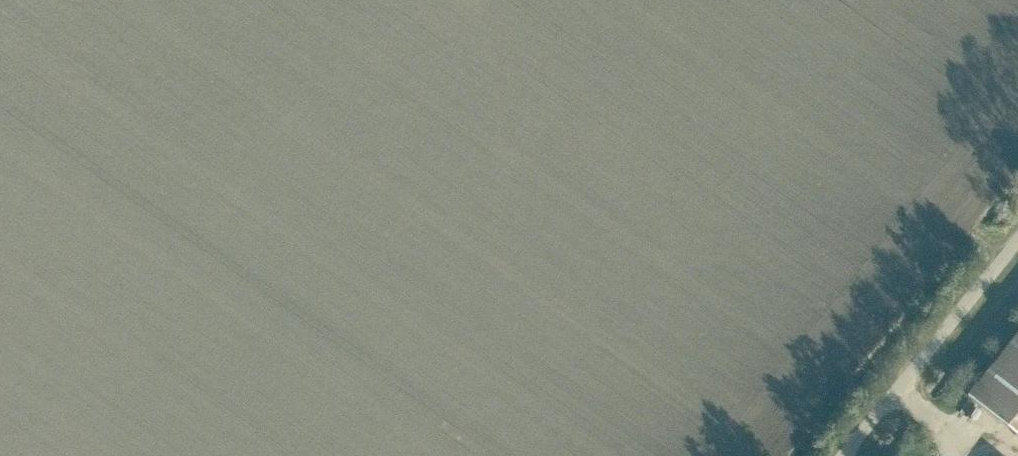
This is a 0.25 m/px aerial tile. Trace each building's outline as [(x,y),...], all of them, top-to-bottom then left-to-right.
[(969,398),(1017,438),(1017,339),(969,398)]
